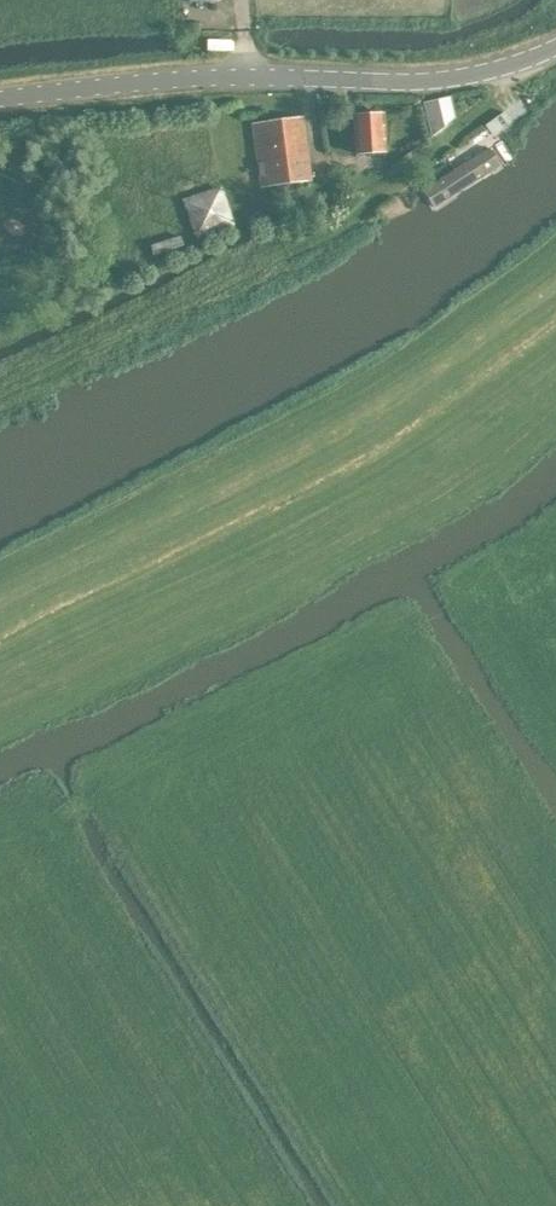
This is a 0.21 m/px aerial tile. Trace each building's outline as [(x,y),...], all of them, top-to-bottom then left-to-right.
[(423,101),(431,136),(447,123),(441,97),(423,101)] [(496,131),(511,121),(503,110),(488,120),(496,131)] [(384,112),(352,114),(355,154),(386,152),(384,112)] [(253,123),(262,186),(310,180),(302,116),(253,123)] [(489,144),(424,189),(436,206),(501,162),(489,144)] [(223,182),(184,196),(198,235),(236,222),(223,182)]
